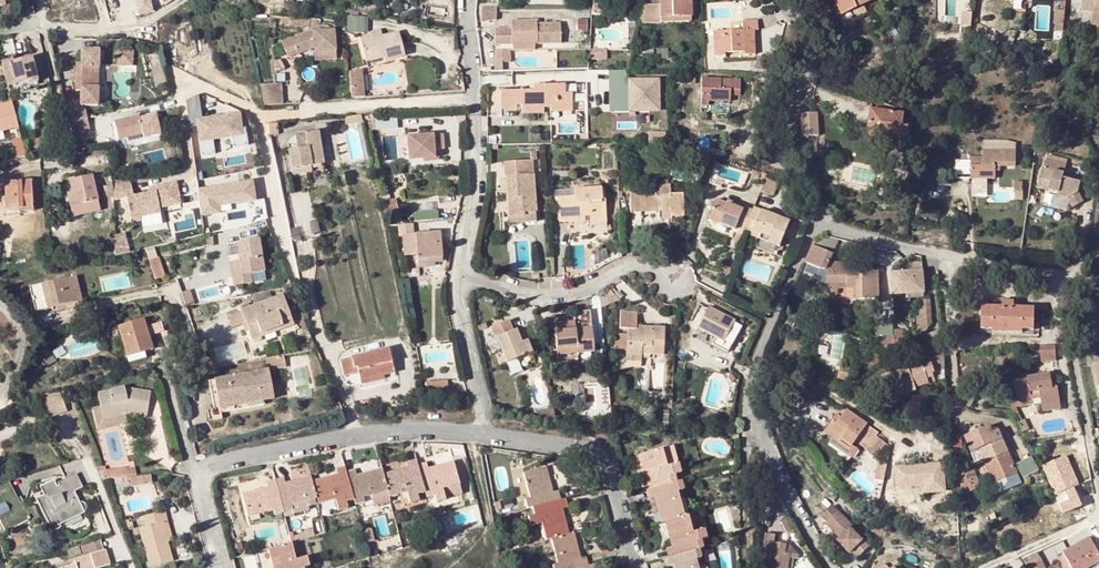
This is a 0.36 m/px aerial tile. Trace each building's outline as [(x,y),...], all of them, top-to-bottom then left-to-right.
[(154,11),(151,0),(135,0),(139,15),(154,11)] [(661,18),(690,18),(689,0),(660,0),(661,18)] [(842,15),(877,0),(835,0),(842,15)] [(1090,0),(1086,0),(1084,10),(1095,11),(1097,1),(1090,0)] [(1097,1),(1095,11),(1098,11),(1098,0),(1090,0),(1097,1)] [(660,3),(644,4),(640,19),(661,18),(660,3)] [(1036,29),(1051,30),(1051,5),(1037,4),(1036,29)] [(1065,24),(1066,11),(1057,10),(1056,23),(1065,24)] [(347,32),(369,32),(369,16),(348,15),(347,32)] [(495,45),(512,45),(512,40),(537,39),(537,44),(561,43),(560,23),(536,25),(535,21),(511,22),(511,29),(494,30),(495,45)] [(744,31),(714,34),(716,58),(725,57),(725,54),(745,52),(746,55),(755,55),(754,31),(758,30),(757,21),(744,22),(744,31)] [(1064,32),(1065,24),(1056,23),(1056,31),(1064,32)] [(310,33),(285,44),(289,54),(297,51),(299,56),(313,50),(313,46),(316,46),(317,49),(317,54),(337,52),(335,31),(310,33)] [(385,58),(386,60),(406,55),(399,32),(383,37),(380,37),(380,35),(373,37),(373,36),(361,39),(367,62),(385,58)] [(100,50),(83,49),(82,63),(77,62),(77,71),(75,71),(75,81),(76,81),(76,90),(81,90),(80,104),(97,105),(98,87),(95,87),(96,67),(99,68),(100,50)] [(495,51),(495,71),(502,71),(502,62),(510,62),(510,50),(495,51)] [(135,51),(119,51),(119,58),(134,59),(135,51)] [(292,59),(299,56),(297,51),(289,54),(292,59)] [(29,82),(30,84),(38,81),(32,57),(14,62),(2,65),(8,87),(29,82)] [(763,70),(765,59),(759,57),(756,69),(763,70)] [(134,59),(119,58),(118,66),(134,67),(134,59)] [(387,63),(386,60),(385,58),(367,62),(369,68),(387,63)] [(772,60),(765,59),(763,70),(770,72),(772,60)] [(363,69),(349,70),(351,97),(365,96),(363,69)] [(628,71),(610,71),(610,90),(615,90),(615,96),(613,96),(613,107),(628,107),(628,111),(657,111),(657,80),(628,80),(628,71)] [(740,80),(702,78),(701,106),(708,107),(708,102),(730,103),(730,96),(740,96),(740,80)] [(30,87),(30,84),(29,82),(8,87),(9,92),(30,87)] [(520,90),(501,90),(502,110),(517,109),(517,106),(522,106),(522,114),(544,113),(544,107),(551,107),(551,112),(572,111),(572,93),(565,94),(565,84),(545,85),(545,83),(542,83),(542,85),(533,85),(533,90),(523,90),(523,88),(520,88),(520,90)] [(278,85),(258,85),(263,107),(278,106),(278,85)] [(615,90),(610,90),(610,111),(628,111),(628,107),(613,107),(613,96),(615,96),(615,90)] [(187,127),(196,126),(200,156),(214,154),(211,140),(230,137),(232,149),(246,147),(243,129),(240,129),(237,114),(200,120),(196,96),(183,101),(187,127)] [(75,100),(65,102),(69,121),(87,118),(85,109),(77,111),(75,100)] [(874,136),(884,137),(907,141),(909,128),(902,127),(904,112),(872,100),(868,127),(868,131),(870,134),(872,135),(874,136)] [(12,103),(0,106),(0,131),(18,126),(12,103)] [(819,136),(817,112),(801,113),(802,137),(819,136)] [(114,122),(118,139),(143,134),(144,139),(161,135),(157,115),(139,119),(139,116),(114,122)] [(363,115),(346,116),(346,124),(363,122),(363,115)] [(277,123),(269,124),(270,134),(278,134),(277,123)] [(309,147),(308,147),(298,150),(289,151),(292,168),(311,165),(322,163),(316,132),(306,133),(309,147)] [(296,135),(298,150),(308,147),(305,133),(296,135)] [(664,133),(647,134),(647,143),(664,143),(664,133)] [(434,149),(439,149),(443,149),(443,135),(408,137),(409,159),(420,159),(423,158),(423,156),(434,155),(434,149)] [(19,138),(12,140),(17,158),(24,156),(19,138)] [(439,160),(439,149),(434,149),(434,155),(423,156),(423,158),(420,159),(420,162),(439,160)] [(971,165),(994,165),(1015,166),(1016,150),(991,149),(991,153),(984,153),(984,161),(956,160),(956,178),(971,178),(971,175),(971,165)] [(1068,165),(1048,160),(1041,188),(1047,190),(1060,193),(1059,197),(1071,199),(1076,209),(1085,203),(1080,192),(1083,183),(1064,178),(1068,165)] [(311,165),(292,168),(293,175),(312,172),(311,165)] [(971,165),(971,175),(984,175),(984,171),(993,171),(994,165),(971,165)] [(533,175),(505,177),(507,217),(523,217),(523,213),(535,212),(533,175)] [(91,176),(69,181),(72,192),(67,193),(73,217),(100,211),(91,176)] [(31,181),(5,183),(6,209),(19,208),(19,212),(33,212),(31,181)] [(180,204),(175,183),(154,188),(155,193),(148,194),(133,197),(130,181),(112,185),(113,201),(126,199),(131,223),(141,221),(140,217),(160,213),(159,208),(180,204)] [(251,182),(197,190),(201,216),(218,214),(217,206),(254,201),(251,182)] [(655,193),(630,194),(631,211),(662,210),(662,217),(672,217),(683,217),(682,195),(670,196),(670,185),(655,186),(655,193)] [(590,222),(606,221),(604,200),(601,200),(600,188),(574,189),(575,196),(558,197),(560,220),(585,219),(585,217),(584,215),(589,214),(589,217),(590,222)] [(729,199),(727,204),(744,211),(745,208),(745,206),(729,199)] [(396,200),(382,202),(385,215),(387,214),(398,212),(399,212),(396,200)] [(761,214),(745,208),(744,211),(727,204),(718,200),(709,220),(744,235),(744,233),(778,247),(789,222),(762,210),(761,214)] [(398,212),(387,214),(388,221),(399,219),(398,212)] [(536,222),(535,212),(523,213),(523,217),(507,217),(508,223),(536,222)] [(126,233),(113,235),(117,255),(130,252),(126,233)] [(441,234),(426,235),(428,253),(443,250),(441,234)] [(418,255),(419,259),(443,256),(443,250),(428,253),(426,235),(402,237),(404,255),(418,255)] [(234,242),(236,254),(241,254),(241,259),(232,260),(234,275),(230,276),(232,286),(249,283),(248,273),(261,271),(257,250),(255,240),(255,238),(234,242)] [(828,268),(852,268),(852,262),(834,262),(831,260),(835,253),(815,244),(807,261),(823,268),(828,268)] [(241,254),(236,254),(227,256),(230,276),(234,275),(232,260),(241,259),(241,254)] [(444,262),(443,256),(419,259),(420,267),(435,267),(435,263),(444,262)] [(157,258),(148,260),(154,280),(163,277),(157,258)] [(846,283),(847,287),(857,287),(857,298),(878,298),(877,269),(872,269),(871,268),(852,268),(828,268),(828,284),(846,283)] [(925,269),(891,271),(892,290),(890,290),(891,299),(927,296),(925,269)] [(819,270),(816,281),(825,283),(828,272),(819,270)] [(75,277),(69,279),(75,302),(80,301),(75,277)] [(69,279),(31,288),(36,311),(75,302),(69,279)] [(828,284),(828,294),(837,294),(837,287),(847,287),(846,283),(828,284)] [(190,290),(181,291),(186,306),(193,305),(190,290)] [(283,294),(241,309),(242,312),(246,323),(252,340),(262,336),(261,333),(282,325),(284,329),(293,325),(283,294)] [(927,320),(926,297),(918,298),(919,309),(915,309),(916,324),(923,331),(928,325),(927,320)] [(1022,331),(1034,331),(1034,324),(1034,309),(1014,309),(1014,303),(1003,302),(1003,308),(983,307),(982,330),(994,330),(994,334),(1022,335),(1022,331)] [(1089,307),(1088,329),(1098,329),(1098,308),(1089,307)] [(724,342),(735,321),(710,308),(699,328),(716,337),(724,342)] [(555,323),(558,355),(577,354),(594,352),(589,310),(574,312),(574,322),(555,323)] [(642,358),(642,354),(642,346),(650,347),(650,354),(662,354),(663,327),(636,326),(637,311),(621,310),(621,328),(629,328),(627,361),(640,362),(641,358),(642,358)] [(246,323),(242,312),(231,316),(235,327),(246,323)] [(737,317),(735,321),(724,342),(716,337),(712,344),(728,352),(744,321),(737,317)] [(143,319),(118,326),(128,357),(144,352),(152,350),(143,319)] [(509,321),(491,328),(495,339),(497,338),(506,362),(531,353),(527,341),(522,343),(520,338),(517,331),(514,332),(509,321)] [(151,326),(153,333),(164,330),(161,323),(151,326)] [(261,333),(262,336),(284,329),(282,325),(261,333)] [(841,364),(847,332),(834,329),(831,347),(822,345),(819,359),(841,364)] [(1088,329),(1087,336),(1098,337),(1098,329),(1088,329)] [(893,349),(893,337),(885,336),(884,336),(884,338),(884,354),(893,349)] [(893,337),(893,349),(904,344),(903,337),(893,337)] [(642,346),(642,354),(650,354),(650,347),(642,346)] [(1055,347),(1040,348),(1041,363),(1056,362),(1055,347)] [(389,349),(341,360),(345,375),(359,372),(361,381),(384,376),(394,373),(389,349)] [(50,352),(40,357),(44,367),(55,361),(50,352)] [(146,358),(144,352),(128,357),(129,363),(146,358)] [(943,352),(930,357),(933,370),(944,366),(943,353),(943,352)] [(284,355),(267,358),(269,369),(286,365),(284,355)] [(909,372),(908,368),(907,368),(886,375),(894,396),(903,393),(904,396),(916,392),(915,389),(935,383),(931,371),(933,370),(930,357),(920,361),(920,363),(922,368),(909,372)] [(920,363),(908,368),(909,372),(922,368),(920,363)] [(268,370),(214,380),(219,405),(247,401),(247,405),(273,399),(268,370)] [(894,396),(886,375),(874,379),(877,387),(886,384),(892,401),(904,396),(903,393),(894,396)] [(384,376),(361,381),(362,386),(385,380),(384,376)] [(1019,404),(1031,401),(1040,400),(1042,408),(1060,404),(1057,388),(1052,389),(1049,376),(1015,383),(1019,404)] [(219,405),(214,380),(209,381),(214,408),(216,408),(216,410),(220,410),(219,405)] [(447,382),(427,383),(427,391),(447,390),(447,382)] [(124,388),(98,394),(101,403),(104,419),(127,414),(146,416),(150,392),(126,388),(124,388)] [(60,391),(39,395),(41,401),(48,399),(62,396),(60,391)] [(48,399),(52,415),(66,410),(62,396),(48,399)] [(52,415),(48,399),(41,401),(45,416),(52,415)] [(220,410),(247,405),(247,401),(219,405),(220,410)] [(1031,401),(1019,404),(1020,410),(1032,408),(1031,401)] [(145,426),(146,416),(127,414),(104,419),(101,403),(94,405),(98,429),(127,424),(145,426)] [(1060,404),(1042,408),(1043,414),(1062,410),(1060,404)] [(838,413),(833,422),(838,425),(842,416),(838,413)] [(864,429),(842,416),(838,425),(833,422),(823,439),(849,454),(864,429)] [(1025,421),(1022,423),(1018,424),(1023,434),(1029,431),(1025,421)] [(1017,474),(1008,454),(1002,441),(1006,439),(1002,429),(975,440),(979,450),(970,453),(976,466),(984,462),(994,484),(1017,474)] [(1012,452),(1006,439),(1002,441),(1008,454),(1012,452)] [(884,447),(875,440),(865,455),(874,461),(884,447)] [(642,491),(646,490),(676,482),(674,475),(679,474),(680,473),(678,463),(672,465),(667,448),(638,456),(645,481),(640,483),(642,491)] [(1075,488),(1081,485),(1067,455),(1042,466),(1064,515),(1084,507),(1075,488)] [(1016,465),(1023,478),(1039,470),(1032,456),(1016,465)] [(395,476),(394,470),(383,473),(388,491),(389,496),(407,492),(410,503),(419,501),(417,494),(425,492),(417,464),(416,459),(407,462),(408,467),(400,469),(401,474),(395,476)] [(438,471),(436,466),(428,468),(426,462),(417,464),(425,492),(426,497),(434,496),(436,502),(445,500),(442,488),(458,484),(453,461),(443,464),(444,469),(438,471)] [(98,468),(103,481),(128,474),(125,466),(107,471),(106,466),(98,468)] [(354,500),(346,472),(344,466),(336,469),(337,474),(311,481),(316,498),(318,503),(335,499),(338,509),(347,507),(346,502),(354,500)] [(553,492),(550,482),(545,484),(544,478),(549,477),(546,467),(523,473),(530,498),(524,499),(527,509),(532,507),(561,499),(558,490),(553,492)] [(926,467),(897,474),(902,495),(904,495),(905,499),(924,495),(923,490),(931,488),(926,467)] [(363,498),(388,491),(383,473),(382,469),(372,472),(373,477),(367,478),(366,473),(356,476),(355,469),(346,472),(354,500),(355,505),(364,502),(363,498)] [(76,473),(64,479),(71,492),(74,491),(82,487),(76,473)] [(302,502),(316,498),(311,481),(310,476),(299,479),(301,484),(294,486),(293,481),(285,483),(283,478),(275,480),(283,512),(292,510),(291,505),(302,502)] [(977,476),(965,481),(970,492),(981,487),(977,476)] [(83,511),(74,491),(71,492),(64,479),(58,482),(60,485),(56,487),(53,481),(44,485),(48,493),(42,496),(42,498),(42,501),(39,503),(47,520),(58,515),(62,522),(83,511)] [(12,491),(15,490),(10,480),(1,483),(0,484),(0,496),(12,491)] [(275,514),(283,512),(275,480),(266,482),(267,487),(259,490),(260,495),(254,497),(253,491),(242,494),(248,515),(273,509),(275,514)] [(683,489),(681,481),(676,482),(646,490),(648,499),(654,497),(660,522),(664,521),(684,517),(676,491),(683,489)] [(17,500),(12,491),(0,496),(0,519),(6,532),(31,520),(23,504),(21,503),(13,507),(11,503),(17,500)] [(568,530),(566,524),(561,525),(560,519),(565,517),(563,509),(568,507),(566,498),(561,499),(532,507),(534,515),(528,516),(531,526),(541,523),(546,540),(551,538),(569,533),(568,530)] [(836,504),(824,516),(831,520),(829,522),(844,535),(841,539),(854,551),(857,549),(864,554),(876,540),(870,535),(868,537),(854,526),(857,523),(836,504)] [(139,528),(150,567),(171,562),(166,542),(160,523),(166,521),(164,511),(143,517),(145,527),(139,528)] [(778,512),(766,512),(766,524),(778,523),(778,512)] [(666,548),(668,557),(699,550),(703,549),(701,541),(706,539),(704,529),(692,533),(687,516),(684,517),(664,521),(667,532),(673,531),(674,538),(669,539),(671,547),(666,548)] [(160,523),(166,542),(172,541),(166,521),(160,523)] [(769,528),(764,546),(773,549),(770,562),(766,562),(765,567),(788,567),(790,555),(798,556),(800,551),(792,541),(776,538),(778,530),(769,528)] [(577,543),(574,532),(569,533),(551,538),(557,564),(552,565),(553,567),(581,567),(588,566),(586,557),(581,558),(578,549),(573,551),(571,545),(577,543)] [(1065,554),(1073,567),(1091,567),(1098,563),(1098,557),(1089,539),(1065,554)] [(303,567),(308,565),(306,557),(296,559),(291,542),(268,548),(271,559),(277,557),(278,563),(273,565),(274,567),(303,567)] [(83,557),(84,567),(101,567),(110,565),(105,550),(83,557)] [(699,550),(668,557),(665,558),(666,567),(672,565),(672,567),(706,567),(706,566),(698,567),(696,559),(701,558),(699,550)] [(1029,567),(1048,567),(1038,554),(1025,563),(1029,567)] [(83,557),(74,560),(75,564),(63,567),(84,567),(83,557)]
